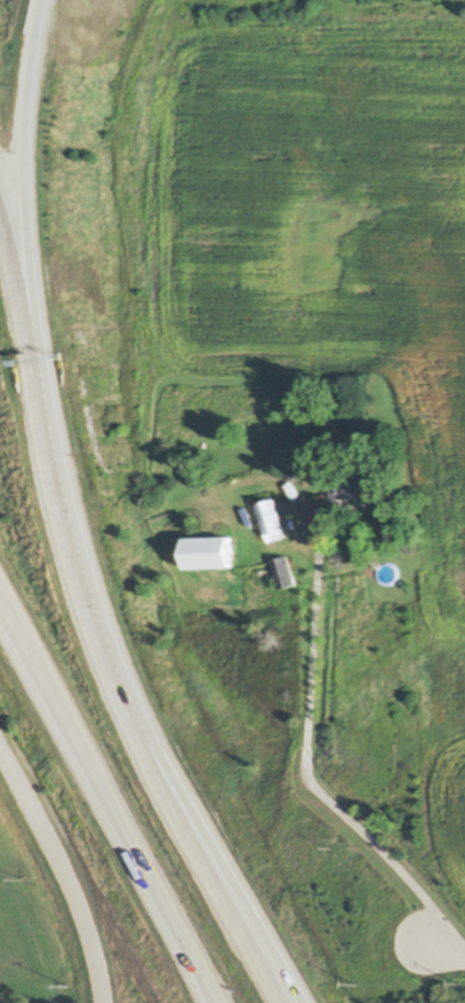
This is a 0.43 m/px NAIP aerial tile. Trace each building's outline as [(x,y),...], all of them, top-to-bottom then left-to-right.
[(360,455),(344,455),(344,443),(360,443),(360,455)] [(377,498),(334,498),(334,482),(348,482),(348,475),(377,475),(377,498)] [(307,496),(303,500),(292,489),(296,485),(307,496)] [(275,499),(287,536),(268,542),(256,505),(275,499)] [(234,567),(189,569),(188,538),(233,536),(234,567)] [(287,556),(296,584),(281,589),(272,560),(287,556)] [(184,566),(183,566),(182,566),(181,566),(180,566),(180,565),(179,565),(178,564),(178,563),(178,562),(178,561),(178,560),(179,560),(179,559),(180,559),(180,558),(181,558),(182,558),(183,558),(183,559),(184,559),(185,559),(185,560),(185,561),(186,561),(186,562),(186,563),(185,563),(185,564),(185,565),(184,565),(184,566)] [(387,563),(388,563),(389,564),(390,564),(391,564),(392,565),(393,565),(394,566),(395,567),(396,568),(396,569),(396,570),(397,570),(397,571),(397,572),(397,573),(397,574),(397,575),(396,576),(396,577),(396,578),(395,579),(394,580),(393,581),(392,581),(391,582),(390,582),(389,583),(388,583),(387,583),(386,583),(385,582),(384,582),(383,582),(383,581),(382,581),(381,580),(380,579),(379,578),(379,577),(378,576),(378,575),(378,574),(378,573),(378,572),(378,571),(378,570),(379,569),(379,568),(380,567),(381,566),(382,565),(383,565),(383,564),(384,564),(385,564),(386,564),(387,563)]
